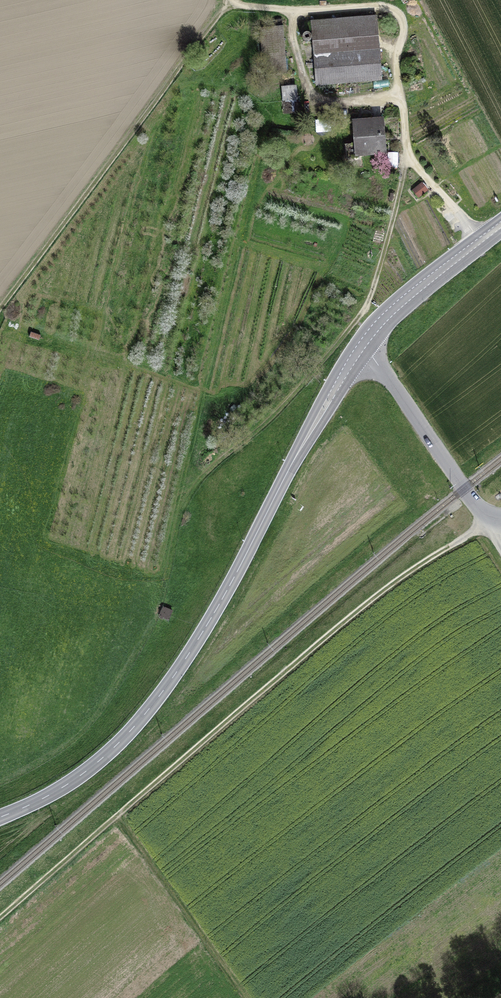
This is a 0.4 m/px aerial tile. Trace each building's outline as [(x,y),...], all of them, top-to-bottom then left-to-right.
[(375,18),(313,23),(318,84),(379,79),(375,18)] [(283,26),(260,27),(263,75),(287,74),(283,26)] [(283,89),(284,101),(284,112),(297,110),(296,99),(297,99),(296,88),(283,89)] [(383,119),(353,121),(355,144),(358,144),(358,155),(383,153),(381,139),(384,139),(383,119)]
